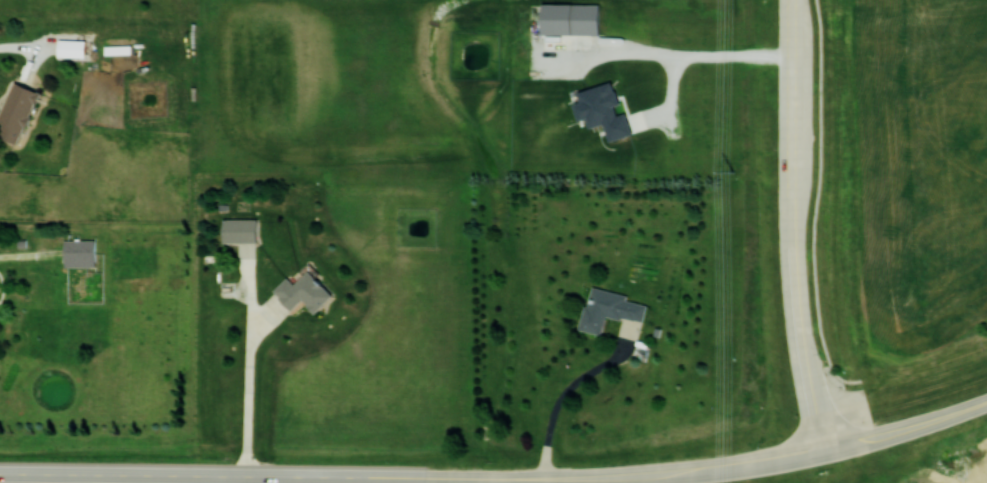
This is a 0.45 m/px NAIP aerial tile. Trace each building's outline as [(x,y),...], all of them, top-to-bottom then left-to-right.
[(544,3),(543,33),(599,34),(600,4),(544,3)] [(86,40),(59,39),(58,56),(85,57),(86,40)] [(13,81),(0,119),(0,121),(4,123),(0,133),(0,137),(21,144),(40,91),(13,81)] [(609,141),(633,134),(627,112),(618,115),(615,106),(620,104),(614,81),(578,92),(581,102),(574,104),(579,120),(587,118),(590,127),(604,123),(609,141)] [(223,242),(258,242),(258,218),(223,219),(223,242)] [(96,266),(95,239),(64,240),(65,267),(96,266)] [(294,284),(287,277),(273,291),(292,310),(302,300),(315,313),(333,295),(308,270),(294,284)] [(581,329),(602,334),(607,314),(643,322),(647,305),(627,300),(628,295),(590,286),(581,329)]
